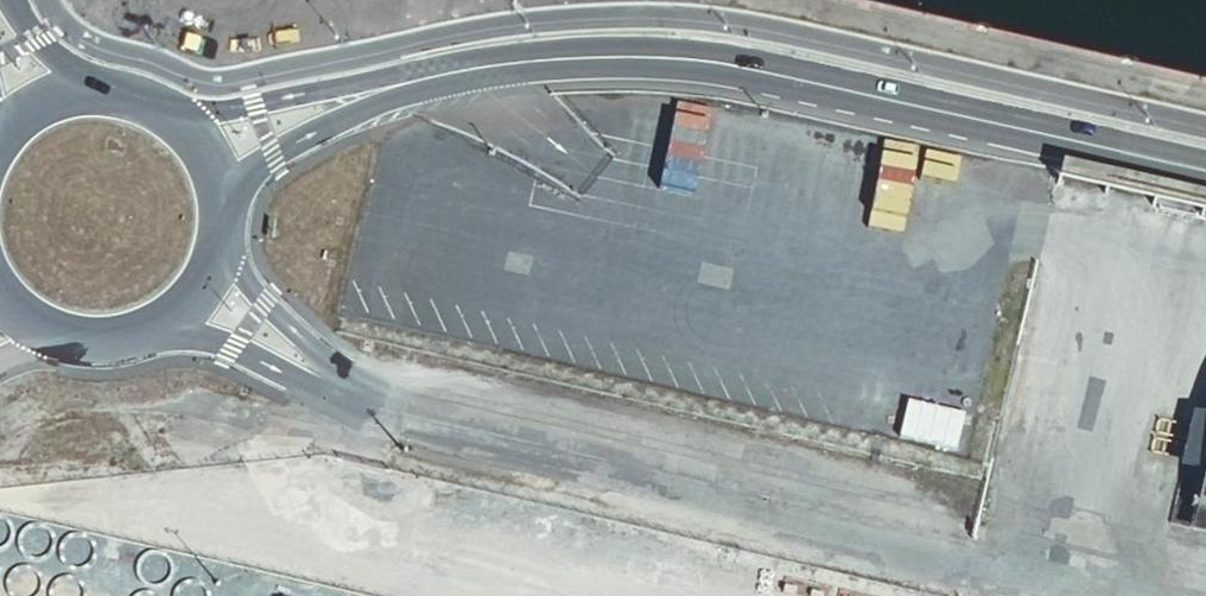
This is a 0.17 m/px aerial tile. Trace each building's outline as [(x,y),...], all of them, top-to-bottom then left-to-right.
[(1199,403),(1186,460),(1205,465),(1205,405),(1199,403)]
